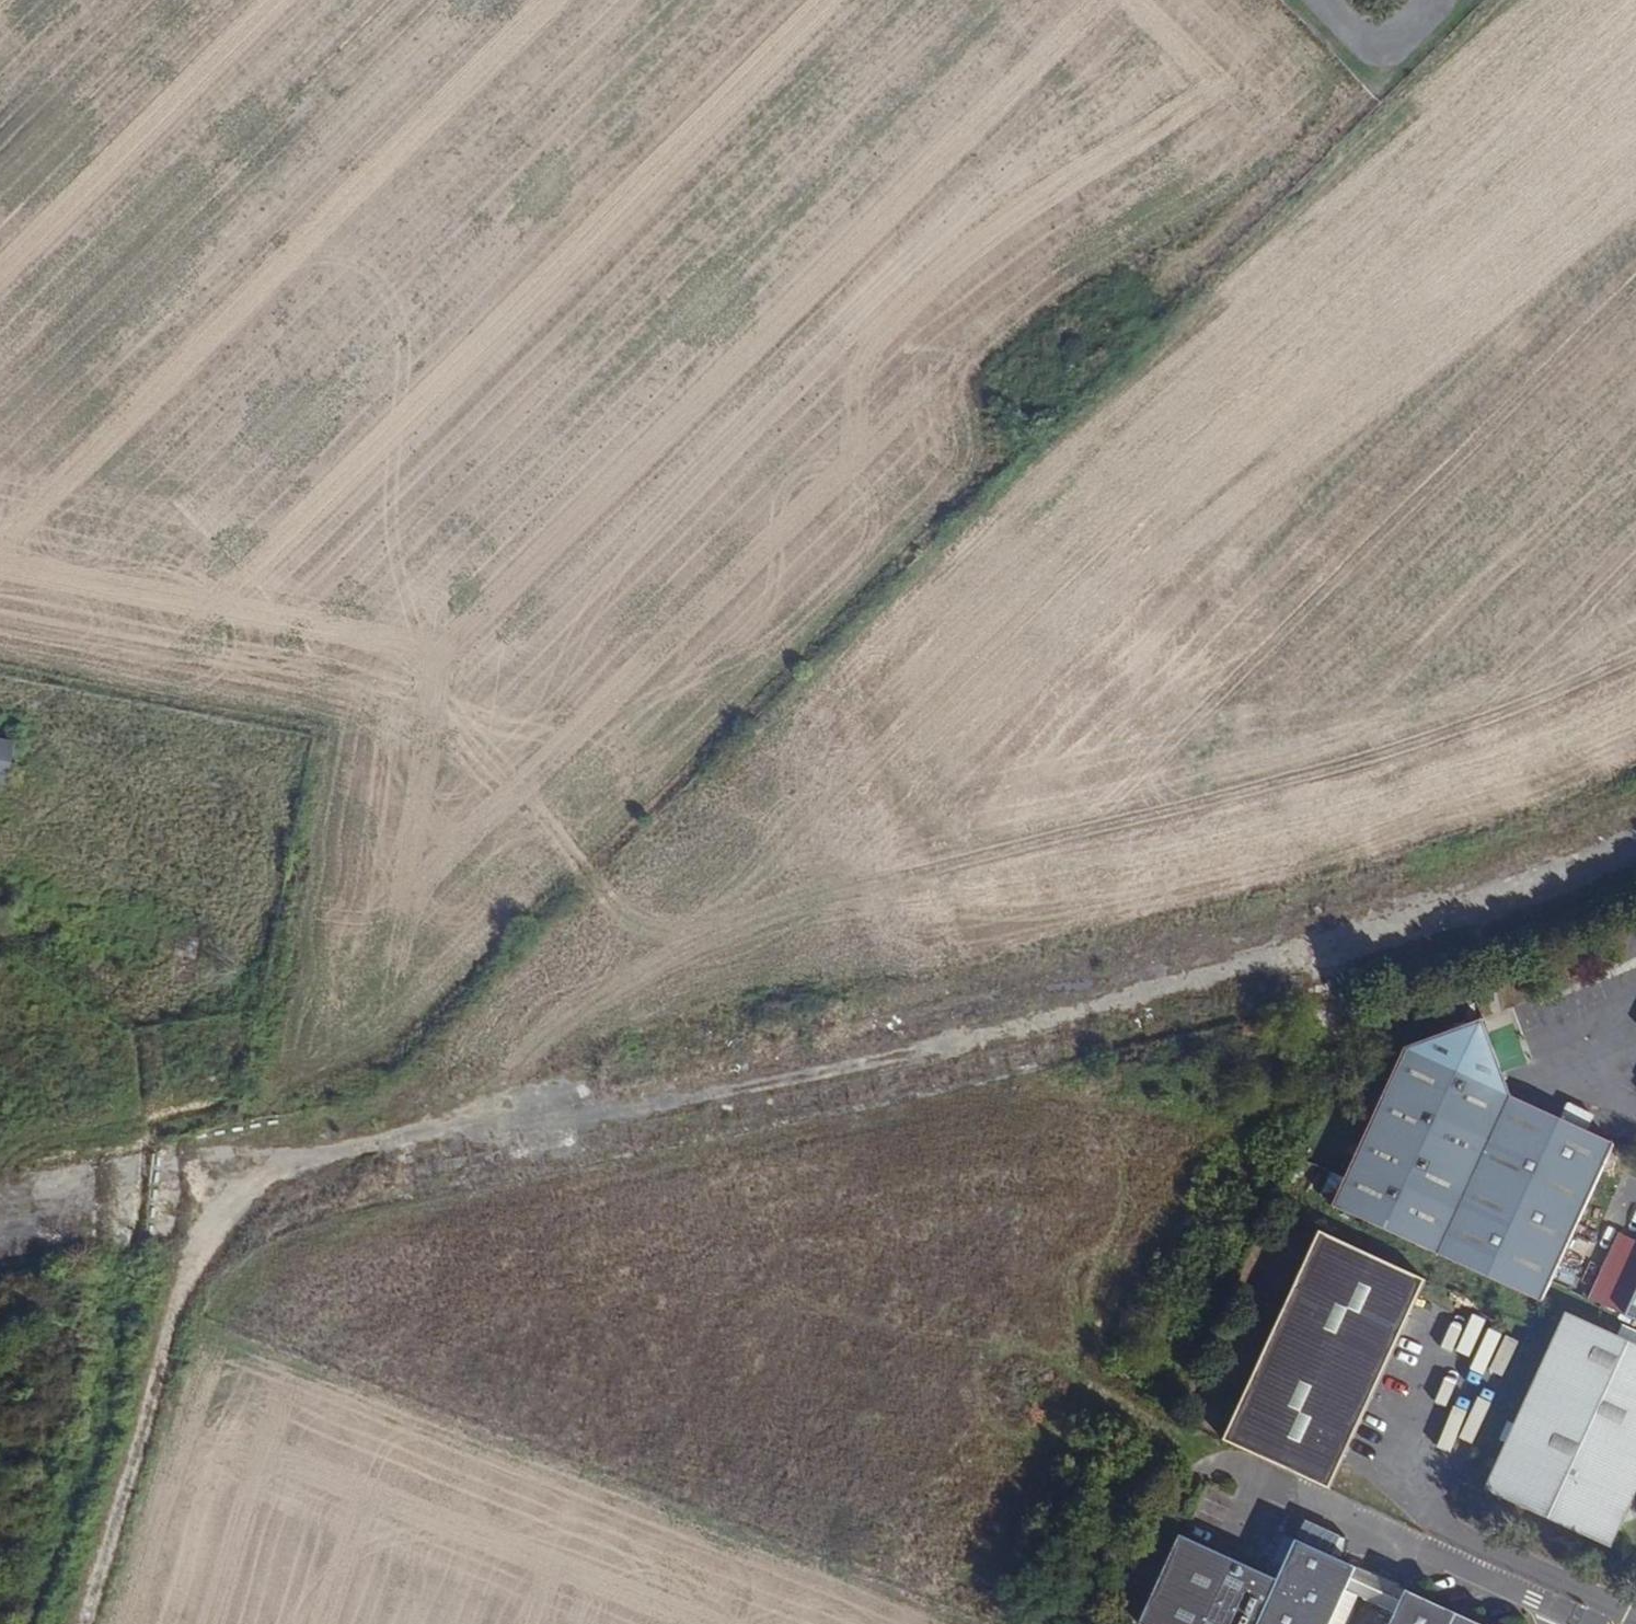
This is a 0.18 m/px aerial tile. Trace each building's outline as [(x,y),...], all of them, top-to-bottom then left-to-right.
[(14,751),(0,747),(0,791),(3,792),(14,751)] [(1543,1307),(1617,1149),(1514,1103),(1488,1024),(1409,1061),(1340,1215),(1543,1307)] [(1331,1494),(1426,1281),(1316,1231),(1220,1444),(1331,1494)] [(1573,1315),(1561,1342),(1635,1376),(1635,1344),(1573,1315)] [(1561,1342),(1493,1493),(1617,1549),(1630,1520),(1635,1519),(1635,1376),(1561,1342)] [(1335,1561),(1344,1541),(1311,1526),(1302,1546),(1335,1561)] [(1362,1573),(1335,1561),(1302,1546),(1284,1585),(1185,1541),(1149,1623),(1340,1623),(1352,1597),(1362,1573)] [(1400,1619),(1411,1595),(1362,1573),(1352,1597),(1364,1603),(1400,1619)] [(1403,1620),(1414,1596),(1411,1595),(1400,1619),(1403,1620)] [(1414,1596),(1403,1620),(1401,1623),(1477,1623),(1414,1596)] [(1364,1603),(1352,1597),(1340,1623),(1355,1623),(1364,1603)]
